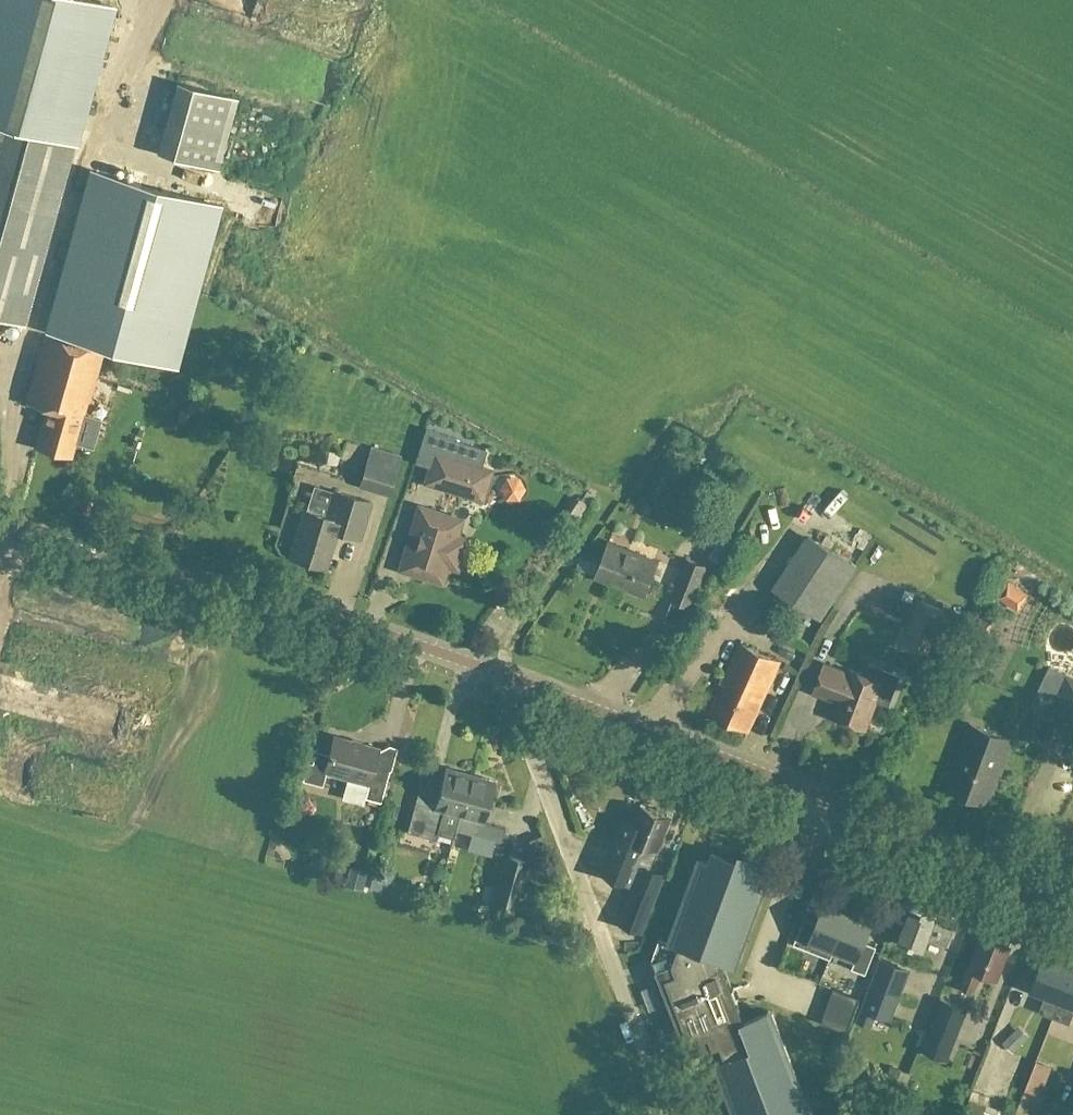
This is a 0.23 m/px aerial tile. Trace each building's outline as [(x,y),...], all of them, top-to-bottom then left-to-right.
[(21,326),(73,144),(112,8),(85,0),(0,0),(0,320),(21,326)] [(237,100),(176,84),(157,155),(217,171),(237,100)] [(223,212),(94,173),(47,331),(176,369),(223,212)] [(46,335),(26,403),(45,409),(34,447),(71,458),(76,443),(92,448),(99,422),(83,417),(103,352),(46,335)] [(426,431),(415,466),(431,471),(427,483),(480,499),(489,472),(480,469),(485,452),(455,443),(456,440),(426,431)] [(372,451),(361,486),(390,495),(401,460),(372,451)] [(325,570),(336,533),(360,540),(371,503),(336,491),(327,518),(305,511),(290,559),(325,570)] [(653,521),(672,528),(677,515),(658,508),(653,521)] [(419,509),(405,555),(411,556),(405,573),(442,584),(447,567),(456,570),(465,541),(455,538),(461,522),(419,509)] [(826,621),(859,564),(809,536),(777,593),(826,621)] [(645,596),(658,563),(608,544),(595,577),(645,596)] [(690,609),(707,567),(686,558),(669,600),(690,609)] [(1027,595),(1007,582),(996,599),(1016,612),(1027,595)] [(943,611),(918,602),(903,642),(927,652),(943,611)] [(748,733),(780,662),(739,644),(707,714),(748,733)] [(868,667),(865,676),(849,670),(848,674),(823,665),(813,694),(828,700),(829,697),(838,701),(831,718),(865,730),(876,700),(888,705),(898,678),(868,667)] [(1046,716),(1072,729),(1072,680),(1065,677),(1046,716)] [(924,706),(935,719),(945,711),(934,697),(924,706)] [(1013,741),(969,725),(944,790),(988,807),(1013,741)] [(381,803),(389,772),(374,767),(379,750),(333,738),(328,756),(320,754),(315,757),(313,765),(308,764),(305,777),(308,782),(319,785),(323,782),(325,773),(369,785),(365,799),(381,803)] [(455,830),(470,775),(446,769),(435,809),(415,804),(407,834),(436,841),(438,833),(453,837),(455,830)] [(506,829),(484,823),(495,782),(470,775),(455,830),(502,843),(506,829)] [(621,836),(606,876),(630,886),(637,888),(622,926),(641,933),(664,872),(651,867),(670,817),(643,807),(636,825),(627,822),(621,836)] [(708,862),(702,859),(671,944),(678,947),(671,966),(675,976),(664,980),(690,1046),(708,1039),(737,1114),(806,1114),(767,1013),(744,1022),(721,962),(731,966),(768,865),(742,855),(739,862),(712,852),(708,862)] [(519,895),(518,895),(527,862),(508,857),(499,890),(495,888),(489,908),(514,915),(519,895)] [(372,888),(373,871),(362,870),(360,887),(372,888)] [(803,919),(793,945),(829,960),(848,912),(824,902),(816,924),(803,919)] [(947,945),(953,929),(934,922),(936,918),(911,908),(898,943),(923,952),(928,938),(947,945)] [(848,912),(829,960),(830,960),(832,955),(853,964),(851,970),(865,975),(876,948),(863,943),(872,922),(869,920),(870,917),(857,911),(856,915),(848,912)] [(542,928),(521,922),(518,933),(539,939),(542,928)] [(996,981),(1009,947),(983,936),(970,969),(968,968),(959,990),(972,995),(980,975),(996,981)] [(1040,1013),(1053,1018),(1071,970),(1042,960),(1031,991),(1046,996),(1040,1013)] [(872,983),(857,1023),(870,1028),(875,1016),(879,1018),(887,1021),(898,993),(906,970),(900,968),(881,961),(872,983)] [(1071,970),(1053,1018),(1068,1023),(1072,1010),(1072,971),(1071,970)] [(846,1034),(859,1000),(833,990),(820,1024),(846,1034)] [(966,1012),(941,1002),(920,1054),(945,1065),(966,1012)] [(1011,1036),(1002,1044),(1013,1055),(1021,1047),(1011,1036)] [(1047,1098),(1057,1068),(1040,1063),(1030,1093),(1047,1098)] [(999,1112),(987,1106),(990,1098),(972,1091),(965,1112),(973,1114),(998,1114),(999,1112)]
